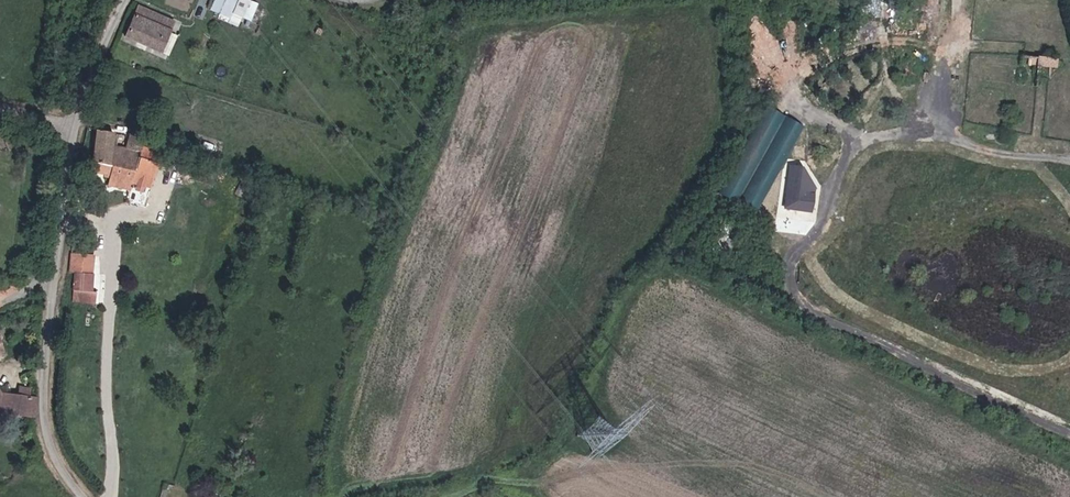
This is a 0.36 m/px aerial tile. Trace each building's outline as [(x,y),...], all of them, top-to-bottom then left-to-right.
[(239,23),(242,16),(259,22),(266,3),(257,0),(213,0),(209,13),(239,23)] [(131,40),(154,49),(167,15),(144,6),(131,40)] [(1020,76),(1057,77),(1059,50),(1023,48),(1021,59),(1020,76)] [(1007,76),(1020,76),(1021,59),(1007,59),(1007,76)] [(759,213),(804,124),(766,104),(720,193),(759,213)] [(131,165),(136,166),(143,139),(144,134),(130,129),(126,143),(110,139),(114,126),(99,121),(90,153),(131,165)] [(145,169),(150,170),(156,143),(143,139),(136,166),(140,167),(138,172),(144,173),(145,169)] [(104,179),(126,184),(131,165),(90,153),(87,166),(106,170),(104,179)] [(195,169),(215,174),(216,166),(197,161),(195,169)] [(810,210),(813,165),(788,164),(785,208),(810,210)] [(193,176),(212,181),(215,174),(195,169),(193,176)] [(77,273),(93,275),(95,255),(74,253),(72,272),(77,273)] [(95,293),(91,292),(93,275),(77,273),(74,303),(94,305),(95,293)] [(15,344),(7,324),(0,327),(0,349),(15,344)] [(2,405),(37,411),(38,391),(32,390),(33,383),(25,381),(24,388),(4,385),(4,387),(2,405)]
